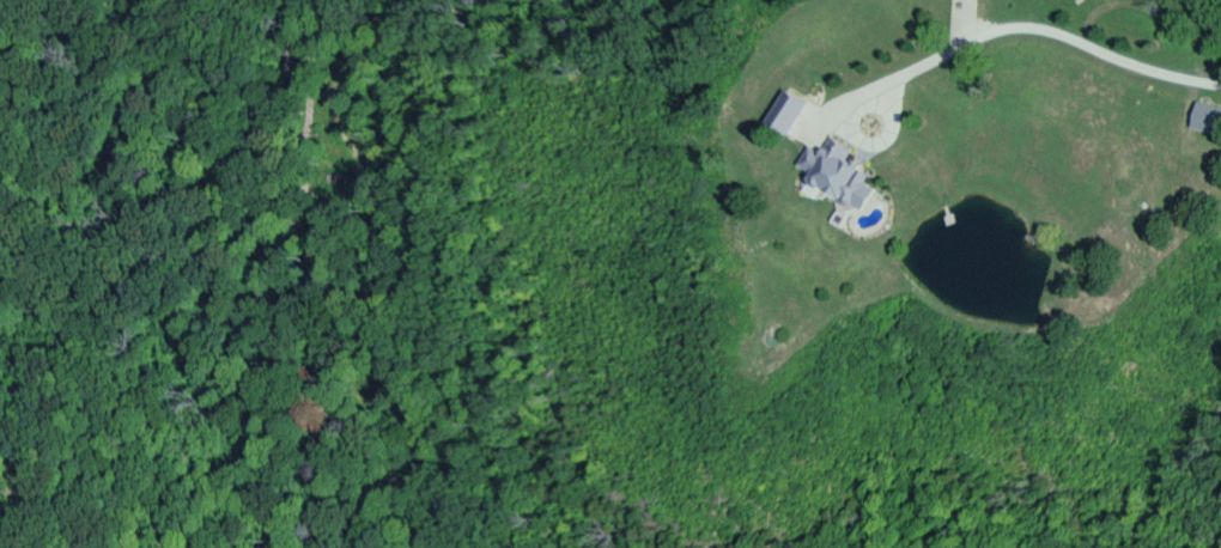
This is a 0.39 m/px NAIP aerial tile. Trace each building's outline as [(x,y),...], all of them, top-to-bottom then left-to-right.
[(1220,136),(1220,108),(1195,104),(1191,131),(1220,136)] [(850,211),(876,171),(830,140),(823,150),(814,144),(799,167),(812,176),(808,182),(850,211)]
